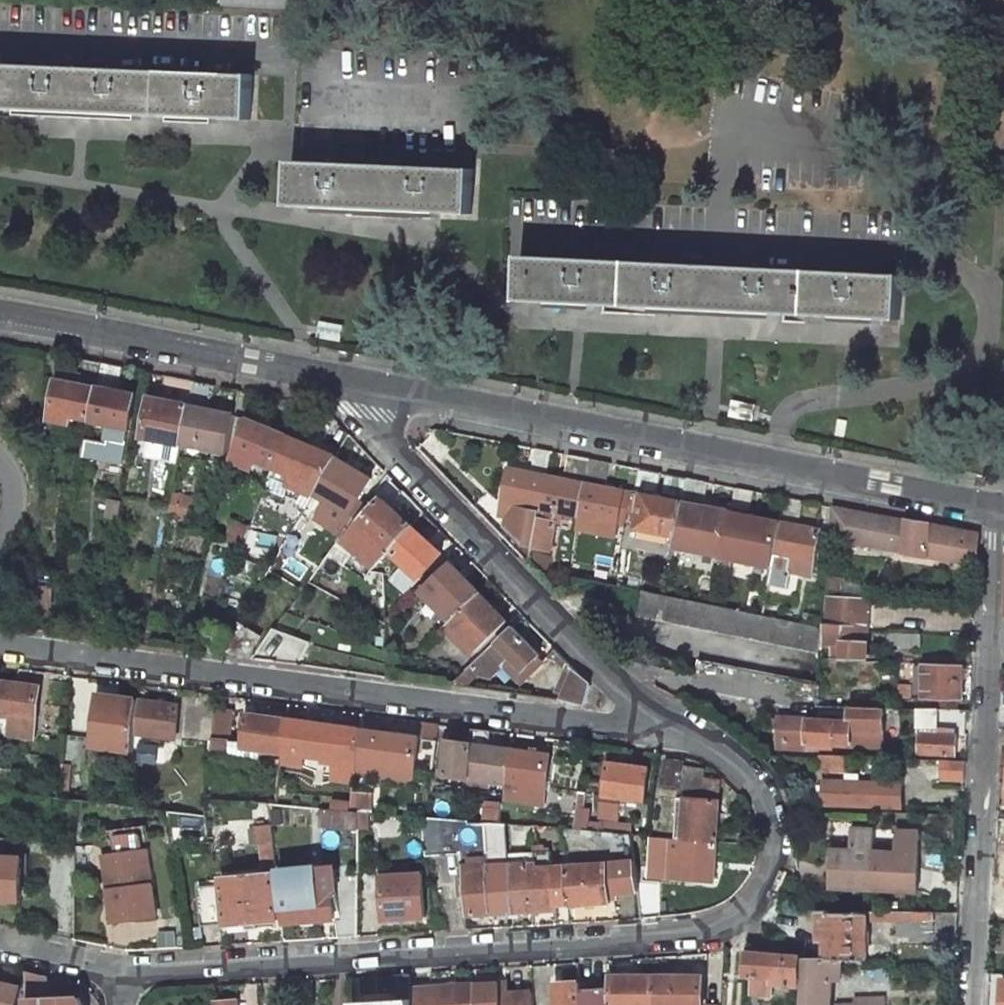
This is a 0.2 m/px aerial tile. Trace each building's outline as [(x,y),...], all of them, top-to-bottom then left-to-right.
[(0,65),(0,112),(253,124),(255,77),(0,65)] [(473,170),(289,162),(288,209),(471,218),(473,170)] [(516,302),(900,319),(903,274),(518,257),(516,302)] [(84,458),(120,467),(134,397),(118,394),(124,368),(103,363),(98,389),(91,423),(107,425),(103,443),(87,440),(84,458)] [(166,376),(160,401),(150,400),(144,433),(183,441),(190,408),(194,382),(166,376)] [(98,389),(57,381),(49,425),(69,428),(70,419),(91,423),(98,389)] [(183,441),(221,449),(228,416),(190,408),(183,441)] [(287,437),(251,421),(238,452),(274,468),(287,437)] [(324,453),(287,437),(274,468),(268,482),(313,500),(317,494),(338,460),(324,453)] [(531,450),(526,473),(510,469),(501,508),(509,509),(505,529),(523,548),(533,550),(519,537),(523,522),(538,526),(546,478),(551,454),(531,450)] [(563,481),(546,478),(538,526),(533,550),(550,553),(558,514),(580,518),(590,461),(567,457),(563,481)] [(342,529),(373,481),(339,458),(338,460),(317,494),(333,504),(325,518),(342,529)] [(580,518),(595,521),(592,534),(613,538),(622,492),(606,489),(611,466),(590,461),(580,518)] [(624,548),(673,558),(675,549),(687,481),(667,477),(662,500),(655,498),(660,475),(638,471),(624,548)] [(360,524),(383,498),(391,489),(396,483),(388,476),(355,519),(360,524)] [(675,549),(724,559),(732,515),(703,508),(708,485),(687,481),(675,549)] [(360,524),(382,545),(372,555),(366,561),(361,567),(368,574),(379,562),(389,551),(412,526),(392,508),(401,499),(391,489),(383,498),(360,524)] [(732,509),(750,513),(754,494),(735,491),(732,509)] [(781,524),(772,570),(811,578),(820,532),(799,528),(804,504),(786,501),(781,524)] [(122,505),(111,503),(108,521),(119,523),(122,505)] [(831,540),(901,554),(963,562),(975,563),(976,539),(833,510),(831,540)] [(732,515),(724,559),(724,561),(772,570),(781,524),(732,515)] [(346,568),(359,554),(366,561),(372,555),(382,545),(360,524),(355,519),(330,553),(346,568)] [(538,526),(523,522),(519,537),(533,550),(538,526)] [(443,555),(412,526),(389,551),(404,566),(392,578),(407,593),(443,555)] [(244,539),(228,538),(226,546),(240,549),(244,539)] [(240,549),(254,551),(256,541),(244,539),(240,549)] [(254,551),(268,553),(269,543),(256,541),(254,551)] [(285,545),(269,543),(268,553),(279,554),(285,545)] [(545,575),(549,557),(533,550),(533,552),(529,566),(536,572),(545,575)] [(346,568),(384,603),(382,575),(368,574),(361,567),(366,561),(359,554),(346,568)] [(422,582),(457,617),(481,593),(452,564),(439,578),(433,571),(422,582)] [(35,591),(35,609),(47,609),(47,592),(35,591)] [(644,592),(639,616),(825,654),(826,639),(826,628),(644,592)] [(481,593),(457,617),(449,624),(477,653),(509,623),(481,593)] [(873,600),(828,598),(826,628),(844,630),(869,632),(873,600)] [(514,627),(468,670),(483,672),(498,675),(507,666),(524,682),(532,673),(529,671),(543,657),(514,627)] [(272,628),(248,659),(297,666),(307,653),(272,628)] [(826,639),(843,641),(841,658),(851,658),(865,659),(869,632),(844,630),(826,628),(826,639)] [(899,633),(898,648),(919,649),(920,634),(899,633)] [(698,660),(696,670),(693,686),(822,709),(823,684),(698,660)] [(959,701),(962,665),(951,664),(924,663),(923,699),(959,701)] [(567,700),(579,673),(573,667),(559,699),(567,700)] [(467,687),(483,672),(468,670),(452,685),(467,687)] [(594,687),(579,673),(567,700),(588,703),(594,687)] [(34,741),(41,688),(0,683),(0,737),(34,741)] [(915,698),(914,687),(897,686),(897,697),(915,698)] [(138,701),(100,696),(93,747),(131,751),(133,736),(138,701)] [(174,741),(179,707),(138,701),(133,736),(174,741)] [(813,742),(849,745),(850,729),(884,731),(885,709),(850,707),(849,722),(779,717),(778,749),(813,752),(813,742)] [(918,710),(916,754),(957,755),(959,736),(950,735),(938,735),(939,729),(940,711),(918,710)] [(226,758),(232,713),(213,711),(207,755),(226,758)] [(288,721),(247,715),(243,750),(284,756),(288,721)] [(288,721),(284,756),(282,766),(304,769),(305,758),(336,762),(334,782),(356,785),(359,765),(363,730),(288,721)] [(433,758),(437,725),(422,722),(420,737),(422,738),(420,757),(433,758)] [(359,765),(414,772),(418,737),(363,730),(359,765)] [(476,744),(490,746),(491,732),(477,730),(476,744)] [(83,770),(87,739),(64,736),(60,768),(68,769),(83,770)] [(476,744),(448,741),(442,740),(438,775),(465,779),(464,786),(488,789),(489,782),(505,784),(509,749),(490,746),(476,744)] [(509,749),(505,784),(503,800),(543,805),(549,754),(509,749)] [(827,756),(826,774),(845,775),(846,756),(827,756)] [(941,780),(967,784),(971,762),(945,758),(941,780)] [(609,761),(605,796),(603,812),(621,816),(624,799),(646,801),(650,766),(609,761)] [(68,769),(60,768),(56,795),(65,795),(68,769)] [(12,789),(13,778),(6,777),(7,770),(0,769),(0,788),(12,789)] [(702,778),(700,798),(683,797),(680,833),(686,834),(685,838),(686,838),(719,841),(724,780),(702,778)] [(824,804),(903,808),(904,787),(825,783),(824,804)] [(368,795),(356,794),(353,811),(358,811),(366,812),(368,795)] [(340,810),(339,821),(358,823),(358,811),(353,811),(340,810)] [(501,814),(488,812),(487,822),(490,822),(500,823),(501,814)] [(589,823),(590,816),(577,813),(575,829),(587,830),(589,823)] [(487,822),(426,817),(428,856),(463,854),(465,916),(494,915),(490,822),(487,822)] [(618,822),(607,821),(607,825),(606,832),(617,833),(618,822)] [(490,822),(494,915),(516,914),(513,842),(507,843),(505,823),(500,823),(490,822)] [(618,822),(617,833),(633,834),(634,824),(618,822)] [(606,832),(607,825),(589,823),(587,830),(606,832)] [(354,826),(343,826),(343,851),(354,851),(354,826)] [(273,828),(253,830),(258,876),(221,879),(222,886),(225,924),(225,926),(278,921),(272,875),(278,875),(273,828)] [(571,906),(611,903),(610,894),(638,892),(635,868),(633,834),(617,833),(606,832),(587,830),(575,829),(566,828),(568,855),(571,906)] [(834,890),(875,891),(877,830),(856,829),(855,851),(835,850),(834,890)] [(877,830),(875,891),(920,892),(922,832),(900,831),(899,847),(899,853),(880,852),(880,847),(881,830),(877,830)] [(530,841),(534,913),(558,912),(558,907),(571,906),(568,855),(553,856),(552,839),(536,841),(536,836),(530,836),(530,841)] [(20,902),(21,859),(2,858),(3,838),(0,838),(0,901),(20,902)] [(670,878),(715,882),(719,841),(686,838),(685,838),(684,852),(673,851),(670,878)] [(513,842),(516,914),(534,913),(530,841),(513,842)] [(110,922),(156,917),(146,849),(109,853),(113,889),(106,890),(110,922)] [(102,854),(106,890),(113,889),(109,853),(102,854)] [(657,891),(658,867),(635,868),(638,892),(657,891)] [(359,877),(314,882),(313,868),(280,870),(285,923),(336,919),(337,939),(359,937),(359,877)] [(423,874),(377,876),(379,917),(384,916),(385,923),(426,920),(423,874)] [(222,886),(197,888),(200,927),(225,924),(222,886)] [(833,961),(871,962),(872,921),(903,922),(902,939),(958,941),(959,912),(831,912),(829,959),(806,957),(802,1004),(831,1004),(833,961)] [(799,986),(800,962),(777,961),(777,955),(748,953),(746,976),(753,977),(752,992),(772,994),(773,984),(799,986)] [(47,998),(47,997),(47,976),(25,971),(26,1004),(85,1004),(79,998),(47,998)] [(395,975),(398,999),(355,1000),(355,1004),(414,1004),(413,989),(412,974),(395,975)] [(612,976),(611,989),(611,1004),(655,1004),(655,978),(612,976)] [(704,979),(655,978),(655,1004),(703,1004),(704,979)] [(0,981),(0,1003),(11,1004),(15,1004),(19,986),(0,981)] [(556,984),(558,1004),(580,1004),(580,990),(579,983),(556,984)] [(497,985),(498,995),(508,995),(507,984),(497,985)] [(516,1001),(515,994),(508,995),(498,995),(497,985),(478,986),(479,1004),(516,1004),(516,1001)] [(433,988),(434,1004),(479,1004),(478,986),(433,988)] [(413,989),(414,1004),(434,1004),(433,988),(413,989)] [(611,989),(580,990),(580,1004),(611,1004),(611,989)] [(533,1000),(532,993),(515,994),(516,1001),(516,1004),(533,1004),(533,1000)] [(897,996),(855,998),(855,1004),(838,1004),(898,1004),(897,996)]
